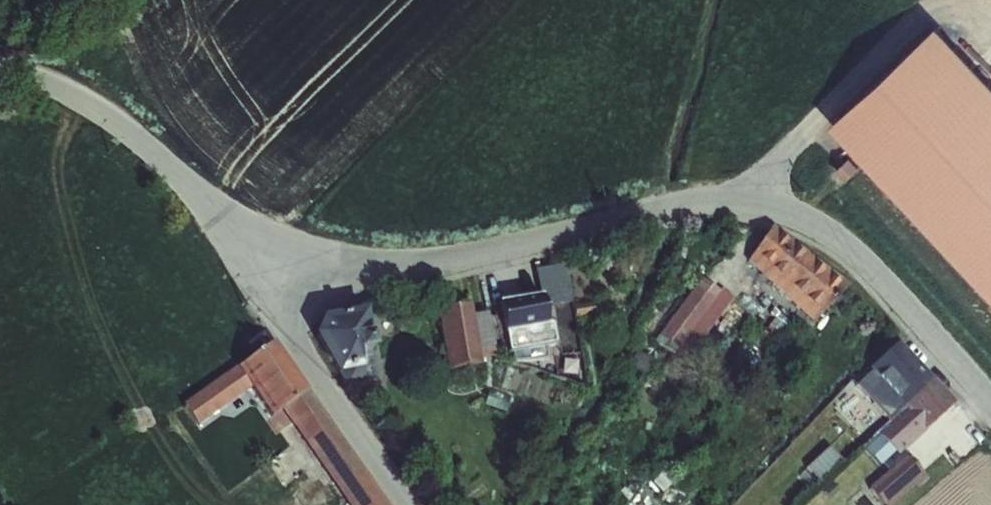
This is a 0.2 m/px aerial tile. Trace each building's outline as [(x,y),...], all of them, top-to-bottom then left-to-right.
[(833,117),(990,294),(990,76),(942,21),(833,117)] [(853,149),(839,167),(853,177),(867,159),(853,149)] [(816,320),(847,285),(776,221),(744,257),(816,320)] [(540,291),(499,298),(509,359),(552,352),(543,303),(573,298),(566,260),(536,266),(540,291)] [(691,360),(733,294),(700,273),(658,338),(691,360)] [(438,305),(444,363),(504,357),(498,300),(438,305)] [(331,386),(378,377),(364,305),(317,314),(331,386)] [(900,338),(854,380),(890,418),(864,443),(887,467),(958,400),(900,338)] [(821,478),(843,456),(830,443),(808,466),(821,478)] [(872,487),(889,504),(896,504),(929,474),(909,452),(872,487)]
